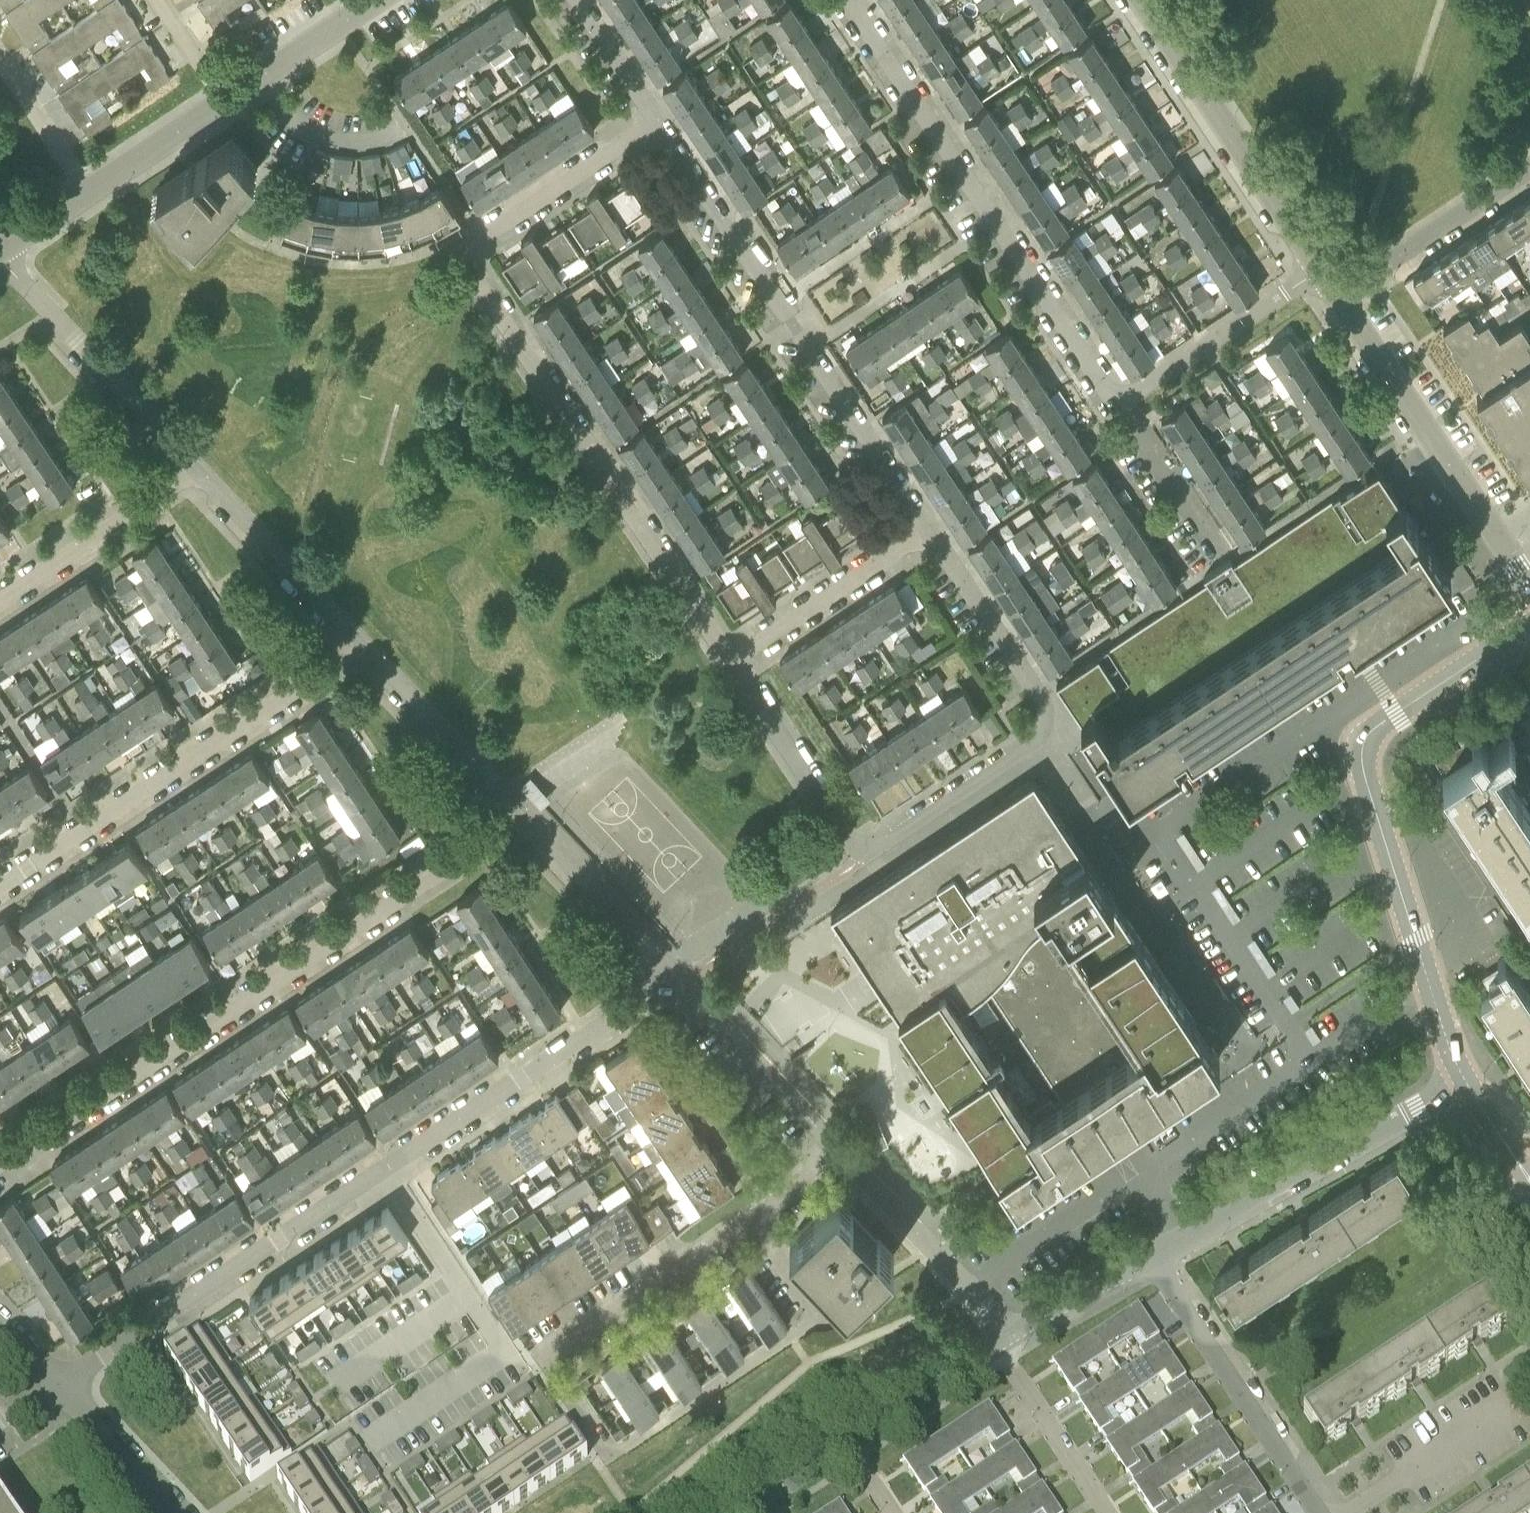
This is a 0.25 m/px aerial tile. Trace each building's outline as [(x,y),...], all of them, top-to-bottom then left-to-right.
[(21,0),(0,0),(0,3),(2,2),(7,10),(21,0)] [(58,33),(54,27),(48,31),(39,18),(66,0),(21,0),(7,10),(5,11),(27,43),(28,42),(34,50),(58,33)] [(143,35),(138,27),(139,26),(122,0),(109,0),(98,7),(83,17),(97,38),(119,23),(126,34),(119,39),(125,47),(143,35)] [(245,27),(239,18),(232,23),(225,11),(241,0),(198,0),(219,32),(220,30),(227,40),(245,27)] [(618,17),(640,3),(644,0),(607,0),(618,17)] [(739,0),(731,0),(723,5),(729,15),(743,6),(739,0)] [(764,8),(776,0),(758,0),(764,8)] [(908,0),(885,0),(891,10),(908,0)] [(921,5),(917,0),(908,0),(891,10),(905,31),(928,16),(921,5)] [(1016,0),(998,0),(1004,8),(1016,0)] [(1073,9),(1067,0),(1041,0),(1037,3),(1050,23),(1073,9)] [(507,40),(527,27),(510,1),(491,13),(507,40)] [(781,37),(803,21),(789,1),(767,16),(781,37)] [(654,23),(646,12),(640,3),(618,17),(632,38),(654,23)] [(729,15),(723,5),(708,16),(721,36),(737,26),(729,15)] [(1064,44),(1086,29),(1073,9),(1050,23),(1064,44)] [(954,28),(967,20),(961,10),(949,19),(954,28)] [(489,52),(507,40),(491,13),(471,26),(489,52)] [(645,58),(667,43),(681,34),(694,25),(688,16),(661,34),(654,23),(632,38),(645,58)] [(918,52),(941,37),(928,16),(905,31),(918,52)] [(55,82),(74,71),(73,69),(66,74),(59,63),(97,38),(83,17),(58,33),(34,50),(32,51),(53,83),(55,82)] [(960,37),(973,29),(967,20),(954,28),(960,37)] [(794,57),(817,42),(803,21),(781,37),(794,57)] [(1019,31),(1024,40),(1037,31),(1031,22),(1019,31)] [(681,34),(687,43),(700,34),(694,25),(681,34)] [(469,65),(489,52),(471,26),(452,39),(469,65)] [(1030,48),(1031,49),(1043,40),(1037,31),(1024,40),(1030,48)] [(146,79),(152,88),(171,76),(164,67),(166,66),(145,34),(143,35),(125,47),(106,60),(120,81),(145,64),(153,75),(146,79)] [(754,52),(756,54),(769,45),(762,36),(749,44),(754,52)] [(1083,71),(1105,56),(1091,36),(1069,50),(1083,71)] [(932,72),(955,57),(941,37),(918,52),(932,72)] [(450,78),(469,65),(452,39),(433,51),(450,78)] [(808,77),(830,62),(817,42),(794,57),(808,77)] [(645,58),(659,78),(681,64),(667,43),(645,58)] [(769,45),(756,54),(762,63),(775,54),(769,45)] [(524,66),(533,60),(525,47),(516,53),(524,66)] [(431,90),(450,78),(433,51),(413,64),(431,90)] [(976,60),(981,68),(994,60),(989,51),(976,60)] [(516,71),(524,66),(516,53),(508,59),(516,71)] [(115,117),(113,114),(107,105),(93,114),(86,103),(120,81),(106,60),(102,63),(97,56),(74,71),(55,82),(60,90),(59,91),(80,123),(81,122),(89,134),(115,117)] [(1096,92),(1118,77),(1105,56),(1083,71),(1096,92)] [(945,93),(968,77),(955,57),(932,72),(945,93)] [(982,99),(974,87),(1001,69),(994,60),(981,68),(968,77),(945,93),(959,113),(982,99)] [(821,97),(844,83),(830,62),(808,77),(821,97)] [(411,103),(431,90),(413,64),(394,76),(411,103)] [(712,82),(725,74),(719,65),(706,73),(712,82)] [(677,106),(699,91),(686,70),(663,85),(677,106)] [(1057,89),(1070,80),(1063,71),(1051,79),(1057,89)] [(486,91),(495,85),(487,73),(478,78),(486,91)] [(719,92),(732,83),(725,74),(712,82),(719,92)] [(782,95),(795,86),(789,77),(776,85),(782,95)] [(1109,112),(1132,97),(1118,77),(1096,92),(1109,112)] [(478,96),(486,91),(478,78),(470,84),(478,96)] [(1058,91),(1062,97),(1075,89),(1070,80),(1057,89),(1058,91)] [(835,118),(857,103),(844,83),(821,97),(835,118)] [(549,103),(557,97),(549,84),(541,90),(549,103)] [(788,104),(801,95),(795,86),(782,95),(788,104)] [(541,108),(549,103),(541,90),(532,95),(541,108)] [(691,126),(713,111),(699,91),(677,106),(691,126)] [(1123,133),(1146,118),(1132,97),(1109,112),(1123,133)] [(449,116),(457,110),(449,98),(440,104),(449,116)] [(1013,117),(1026,108),(1020,99),(1007,108),(1013,117)] [(557,114),(575,140),(594,127),(577,101),(557,114)] [(849,139),(871,124),(857,103),(835,118),(849,139)] [(440,122),(449,116),(440,104),(432,109),(440,122)] [(739,123),(752,114),(746,105),(733,113),(739,123)] [(978,140),(1001,125),(995,116),(987,105),(964,119),(978,140)] [(1027,109),(1026,108),(1013,117),(1019,127),(1033,118),(1027,109)] [(511,128),(519,122),(511,110),(502,115),(511,128)] [(704,147),(727,132),(713,111),(691,126),(704,147)] [(1084,129),(1097,120),(1090,111),(1078,120),(1084,129)] [(556,153),(575,140),(557,114),(538,127),(556,153)] [(745,132),(758,123),(752,114),(739,123),(745,132)] [(502,133),(511,128),(502,115),(494,121),(502,133)] [(809,135),(822,127),(816,117),(803,126),(809,135)] [(1136,153),(1159,138),(1146,118),(1123,133),(1136,153)] [(1090,138),(1103,130),(1097,120),(1084,129),(1090,138)] [(850,146),(855,153),(867,145),(875,157),(896,143),(883,124),(850,146)] [(1014,146),(1007,135),(1001,125),(978,140),(992,161),(1014,146)] [(537,166),(556,153),(538,127),(520,139),(537,166)] [(815,144),(828,136),(822,127),(809,135),(815,144)] [(718,167),(740,152),(727,132),(704,147),(718,167)] [(194,236),(226,201),(258,167),(258,166),(232,136),(153,189),(162,203),(188,230),(194,236)] [(472,136),(463,141),(472,154),(480,148),(472,136)] [(1150,174),(1173,159),(1159,138),(1136,153),(1150,174)] [(517,179),(537,166),(520,139),(500,152),(517,179)] [(1034,149),(1040,158),(1053,149),(1047,140),(1034,149)] [(404,159),(412,156),(405,141),(397,145),(404,159)] [(463,159),(472,154),(463,141),(455,147),(463,159)] [(396,163),(404,159),(397,145),(389,149),(396,163)] [(766,163),(779,155),(773,146),(760,154),(766,163)] [(992,161),(1005,181),(1027,166),(1022,157),(1014,146),(992,161)] [(311,161),(319,165),(325,150),(317,147),(311,161)] [(865,165),(873,160),(865,148),(857,154),(865,165)] [(1046,167),(1060,158),(1053,149),(1040,158),(1046,167)] [(374,169),(383,168),(380,152),(371,153),(374,169)] [(500,152),(480,166),(498,192),(517,179),(500,152)] [(732,188),(754,173),(740,152),(718,167),(732,188)] [(1111,170),(1123,161),(1117,152),(1104,160),(1111,170)] [(333,169),(342,170),(344,154),(335,153),(333,169)] [(365,171),(374,169),(371,153),(362,155),(365,171)] [(342,170),(351,171),(353,155),(344,154),(342,170)] [(856,171),(865,165),(857,154),(848,159),(856,171)] [(772,173),(785,164),(779,155),(766,163),(772,173)] [(910,191),(893,165),(881,172),(873,160),(865,165),(891,204),(910,191)] [(1117,179),(1129,171),(1123,161),(1111,170),(1117,179)] [(872,217),(891,204),(865,165),(856,171),(845,177),(854,191),(872,217)] [(1168,201),(1191,186),(1177,165),(1154,180),(1168,201)] [(1041,187),(1034,175),(1027,166),(1005,181),(1019,202),(1041,187)] [(479,205),(497,193),(479,167),(461,178),(479,205)] [(826,191),(835,185),(826,172),(818,178),(826,191)] [(745,208),(752,203),(767,193),(754,173),(732,188),(745,208)] [(818,196),(826,191),(818,178),(810,183),(818,196)] [(1067,198),(1080,189),(1074,180),(1061,189),(1067,198)] [(628,233),(622,224),(647,208),(629,181),(604,197),(613,211),(603,218),(611,231),(617,240),(628,233)] [(438,230),(462,217),(441,186),(422,196),(438,230)] [(1191,186),(1168,201),(1175,210),(1182,221),(1204,207),(1191,186)] [(1033,222),(1054,207),(1041,187),(1019,202),(1033,222)] [(585,248),(611,231),(603,218),(613,211),(604,197),(598,188),(587,196),(593,205),(568,221),(585,248)] [(1069,228),(1061,216),(1074,208),(1087,199),(1080,189),(1067,198),(1054,207),(1033,222),(1046,243),(1069,228)] [(853,230),(872,217),(854,191),(835,204),(853,230)] [(413,240),(438,230),(422,196),(417,199),(402,205),(413,240)] [(280,234),(307,243),(316,207),(310,206),(295,200),(285,223),(280,234)] [(781,205),(788,216),(796,211),(789,200),(781,205)] [(1143,218),(1155,210),(1149,200),(1136,209),(1143,218)] [(1529,237),(1529,213),(1523,202),(1505,214),(1523,241),(1529,237)] [(834,243),(853,230),(835,204),(816,217),(834,243)] [(387,246),(413,240),(402,205),(381,210),(387,246)] [(788,216),(781,205),(773,210),(780,222),(788,216)] [(307,243),(333,247),(338,211),(316,207),(307,243)] [(1196,242),(1218,227),(1204,207),(1182,221),(1196,242)] [(814,256),(834,243),(816,217),(807,222),(798,209),(796,211),(788,216),(797,229),(814,256)] [(1110,226),(1116,235),(1127,228),(1114,209),(1090,225),(1097,235),(1110,226)] [(360,249),(387,246),(381,210),(359,212),(360,249)] [(1155,210),(1143,218),(1149,227),(1161,219),(1155,210)] [(333,247),(360,249),(359,212),(338,211),(333,247)] [(1505,253),(1523,241),(1505,214),(1486,226),(1505,253)] [(537,261),(545,275),(551,284),(562,276),(556,267),(581,251),(563,224),(538,241),(547,255),(537,261)] [(1512,264),(1505,253),(1486,226),(1468,238),(1486,265),(1493,276),(1512,264)] [(1209,262),(1231,247),(1218,227),(1196,242),(1209,262)] [(814,256),(797,229),(778,242),(795,268),(814,256)] [(1100,247),(1113,238),(1107,229),(1094,237),(1100,247)] [(653,266),(675,250),(662,230),(639,244),(653,266)] [(520,292),(545,275),(537,261),(547,255),(538,241),(532,232),(521,239),(527,248),(502,265),(520,292)] [(1064,270),(1087,255),(1100,247),(1094,237),(1080,246),(1073,234),(1051,249),(1064,270)] [(1100,247),(1106,256),(1118,247),(1113,238),(1100,247)] [(1468,277),(1486,265),(1468,238),(1450,249),(1468,277)] [(1170,259),(1182,251),(1176,241),(1164,249),(1170,259)] [(1223,283),(1245,268),(1231,247),(1209,262),(1223,283)] [(1450,289),(1468,277),(1450,249),(1432,261),(1450,289)] [(666,285),(689,271),(675,250),(653,266),(666,285)] [(1176,268),(1188,260),(1182,251),(1170,259),(1176,268)] [(1078,290),(1100,275),(1087,255),(1064,270),(1078,290)] [(1422,308),(1450,289),(1432,261),(1413,274),(1414,274),(1404,281),(1422,308)] [(627,282),(640,274),(634,265),(621,273),(627,282)] [(1236,303),(1259,288),(1245,268),(1223,283),(1236,303)] [(960,308),(979,295),(961,269),(942,281),(960,308)] [(1127,287),(1139,279),(1133,270),(1121,278),(1127,287)] [(680,306),(702,291),(689,271),(666,285),(680,306)] [(633,292),(646,283),(640,274),(627,282),(633,292)] [(1091,311),(1114,296),(1100,275),(1078,290),(1091,311)] [(1133,297),(1146,288),(1139,279),(1127,287),(1133,297)] [(967,339),(976,333),(968,321),(960,308),(942,281),(923,294),(940,321),(949,314),(958,328),(959,328),(967,339)] [(1197,300),(1210,291),(1203,282),(1191,290),(1197,300)] [(694,326),(716,312),(702,291),(680,306),(667,315),(654,323),(660,332),(671,325),(678,337),(694,326)] [(1203,308),(1216,300),(1210,291),(1197,300),(1203,308)] [(1525,304),(1529,301),(1529,292),(1529,291),(1520,296),(1518,293),(1511,297),(1519,308),(1525,304)] [(584,311),(597,302),(591,293),(578,302),(584,311)] [(922,333),(940,321),(923,294),(904,307),(922,333)] [(1105,331),(1127,316),(1114,296),(1091,311),(1105,331)] [(548,334),(571,320),(557,299),(535,314),(548,334)] [(590,320),(603,312),(597,302),(584,311),(590,320)] [(1493,314),(1499,321),(1516,310),(1511,302),(1493,314)] [(654,323),(667,315),(661,305),(648,314),(654,323)] [(1488,319),(1492,325),(1499,321),(1493,314),(1487,305),(1481,309),(1488,319)] [(903,346),(909,355),(928,343),(922,333),(904,307),(885,320),(903,346)] [(1105,331),(1119,352),(1154,328),(1167,319),(1161,311),(1160,310),(1151,316),(1148,319),(1134,327),(1133,325),(1127,316),(1105,331)] [(707,347),(730,332),(716,312),(694,326),(702,339),(689,347),(694,355),(707,347)] [(1492,325),(1488,319),(1478,326),(1469,312),(1443,329),(1484,391),(1477,395),(1529,475),(1529,337),(1520,322),(1499,336),(1492,325)] [(976,333),(984,328),(975,316),(968,321),(976,333)] [(1167,319),(1154,328),(1160,337),(1173,329),(1167,319)] [(562,355),(584,340),(571,320),(548,334),(562,355)] [(902,347),(903,346),(885,320),(865,333),(883,359),(889,369),(908,356),(902,347)] [(1147,346),(1160,337),(1154,328),(1119,352),(1132,372),(1155,357),(1147,346)] [(955,385),(960,393),(973,384),(987,375),(999,367),(1022,351),(1008,331),(985,346),(994,359),(955,385)] [(714,358),(721,367),(743,353),(730,332),(707,347),(694,355),(700,364),(701,366),(714,358)] [(864,372),(883,359),(865,333),(846,346),(864,372)] [(1280,369),(1302,354),(1288,333),(1266,348),(1280,369)] [(611,352),(624,343),(618,334),(605,342),(611,352)] [(576,375),(598,360),(584,340),(562,355),(576,375)] [(930,346),(939,359),(947,354),(938,341),(930,346)] [(617,361),(630,352),(624,343),(611,352),(617,361)] [(681,364),(694,355),(689,347),(688,346),(675,354),(681,364)] [(930,346),(921,352),(930,365),(939,359),(930,346)] [(1022,351),(999,367),(1000,368),(1013,387),(1036,372),(1022,351)] [(675,354),(660,364),(666,373),(681,364),(675,354)] [(1293,389),(1316,374),(1302,354),(1280,369),(1293,389)] [(687,373),(700,364),(694,355),(681,364),(687,373)] [(739,395),(761,380),(748,359),(725,374),(739,395)] [(589,396),(612,381),(598,360),(576,375),(589,396)] [(681,364),(666,373),(672,383),(687,373),(681,364)] [(900,386),(909,380),(901,368),(892,373),(900,386)] [(1254,386),(1267,378),(1261,368),(1248,377),(1254,386)] [(1026,408),(1049,392),(1036,372),(1013,387),(1026,408)] [(892,391),(900,386),(892,373),(884,379),(892,391)] [(632,382),(638,391),(651,383),(645,374),(632,382)] [(1307,410),(1329,395),(1316,374),(1293,389),(1307,410)] [(987,375),(973,384),(981,394),(994,386),(987,375)] [(1260,395),(1273,387),(1267,378),(1254,386),(1260,395)] [(752,415),(775,400),(761,380),(739,395),(752,415)] [(603,416),(625,401),(612,381),(589,396),(603,416)] [(651,383),(638,391),(644,402),(657,393),(651,383)] [(0,390),(0,419),(20,405),(8,386),(0,390)] [(1028,436),(1040,428),(1063,413),(1049,392),(1026,408),(1027,408),(1014,417),(1001,425),(989,433),(995,442),(1007,434),(1007,435),(1021,426),(1028,436)] [(919,422),(932,413),(926,404),(919,393),(905,402),(883,417),(896,437),(919,422)] [(713,412),(726,404),(720,394),(707,403),(713,412)] [(932,413),(945,405),(939,395),(926,404),(932,413)] [(1320,430),(1343,415),(1329,395),(1307,410),(1320,430)] [(1211,415),(1224,406),(1218,398),(1205,406),(1211,415)] [(766,436),(788,421),(775,400),(752,415),(766,436)] [(617,437),(639,422),(625,401),(603,416),(617,437)] [(1175,438),(1197,423),(1184,403),(1161,417),(1175,438)] [(1211,415),(1217,424),(1237,410),(1232,403),(1225,408),(1224,406),(1211,415)] [(719,421),(732,413),(726,404),(713,412),(719,421)] [(34,426),(20,405),(0,419),(0,423),(5,431),(0,435),(0,448),(34,426)] [(945,405),(932,413),(939,422),(951,414),(945,405)] [(995,416),(1001,425),(1014,417),(1008,408),(995,416)] [(1275,418),(1281,427),(1294,418),(1288,409),(1275,418)] [(707,430),(717,423),(712,413),(701,420),(707,430)] [(910,456),(932,441),(927,434),(940,426),(939,422),(932,413),(919,422),(896,437),(910,456)] [(1027,464),(1028,466),(1041,457),(1054,448),(1077,433),(1063,413),(1040,428),(1048,441),(1036,449),(1035,448),(1022,457),(1023,458),(1012,465),(1016,472),(1027,464)] [(1334,450),(1356,436),(1343,415),(1320,430),(1334,450)] [(1287,436),(1300,428),(1294,418),(1281,427),(1287,436)] [(780,456),(802,441),(788,421),(766,436),(780,456)] [(670,440),(683,432),(677,423),(664,431),(670,440)] [(1189,458),(1211,444),(1197,423),(1175,438),(1189,458)] [(25,461),(48,446),(34,426),(0,448),(0,462),(5,459),(12,470),(25,461)] [(634,464),(657,449),(643,428),(621,443),(634,464)] [(676,450),(689,441),(683,432),(670,440),(676,450)] [(1077,433),(1054,448),(1054,449),(1067,469),(1090,453),(1077,433)] [(740,453),(753,444),(747,435),(734,443),(740,453)] [(959,455),(972,446),(966,437),(965,436),(952,445),(959,455)] [(1348,471),(1358,464),(1370,456),(1363,446),(1356,436),(1334,450),(1348,471)] [(1202,479),(1225,464),(1238,456),(1251,447),(1244,437),(1231,446),(1218,455),(1211,444),(1189,458),(1202,479)] [(793,477),(816,462),(802,441),(780,456),(793,477)] [(923,477),(945,461),(932,441),(910,456),(923,477)] [(746,462),(759,453),(753,444),(740,453),(746,462)] [(32,471),(39,482),(61,467),(48,446),(25,461),(32,471)] [(965,464),(978,455),(972,446),(959,455),(965,464)] [(1251,447),(1238,456),(1244,464),(1257,456),(1251,447)] [(648,484),(670,469),(657,449),(634,464),(648,484)] [(1308,467),(1321,459),(1314,449),(1302,458),(1308,467)] [(1048,467),(1041,457),(1028,466),(1035,475),(1048,467)] [(1314,476),(1327,468),(1321,459),(1308,467),(1314,476)] [(937,497),(959,482),(945,461),(923,477),(937,497)] [(1073,477),(1086,496),(1086,497),(1109,482),(1095,461),(1073,477)] [(807,497),(829,482),(816,462),(793,477),(807,497)] [(697,481),(710,472),(704,463),(691,472),(697,481)] [(1216,500),(1238,485),(1225,464),(1202,479),(1216,500)] [(39,482),(53,502),(75,487),(61,467),(39,482)] [(1269,696),(1293,680),(1381,622),(1431,588),(1432,588),(1451,575),(1430,545),(1429,543),(1418,526),(1380,469),(1380,468),(1379,467),(1377,468),(1252,550),(1243,556),(1234,563),(1230,558),(1217,566),(1204,575),(1208,580),(1184,596),(1088,660),(1064,675),(1063,676),(1062,677),(1061,677),(1058,679),(1057,680),(1077,711),(1094,736),(1095,738),(1112,764),(1129,789),(1142,781),(1269,696)] [(662,505),(684,490),(670,469),(648,484),(662,505)] [(703,490),(716,482),(710,472),(697,481),(703,490)] [(767,494),(780,485),(774,476),(761,484),(767,494)] [(985,495),(999,486),(993,477),(979,486),(985,495)] [(1230,520),(1252,505),(1265,496),(1277,487),(1271,478),(1259,487),(1246,496),(1238,485),(1216,500),(1230,520)] [(13,499),(27,490),(20,481),(7,490),(13,499)] [(951,518),(973,503),(959,482),(937,497),(951,518)] [(1073,506),(1061,514),(1049,523),(1055,533),(1080,516),(1081,518),(1094,509),(1100,518),(1123,502),(1109,482),(1086,497),(1073,506)] [(773,503),(786,494),(780,485),(767,494),(773,503)] [(991,504),(1005,495),(999,486),(985,495),(991,504)] [(1265,496),(1271,505),(1284,497),(1277,487),(1265,496)] [(27,490),(13,499),(19,509),(33,499),(27,490)] [(675,525),(698,510),(684,490),(662,505),(675,525)] [(985,495),(973,503),(951,518),(950,518),(965,540),(999,516),(991,504),(985,495)] [(1061,514),(1073,506),(1068,497),(1055,506),(1056,508),(1061,514)] [(1113,538),(1136,523),(1123,502),(1100,518),(1113,538)] [(724,522),(737,513),(731,504),(718,512),(724,522)] [(825,555),(831,564),(842,556),(837,547),(861,530),(844,505),(819,521),(827,534),(816,541),(825,555)] [(1255,533),(1266,526),(1252,505),(1230,520),(1243,541),(1255,533)] [(711,530),(698,510),(675,525),(689,545),(711,530)] [(798,535),(783,545),(800,571),(825,555),(816,541),(827,534),(819,521),(813,512),(801,519),(808,529),(798,535)] [(737,513),(724,522),(730,531),(743,522),(737,513)] [(9,530),(0,516),(0,539),(10,532),(9,530)] [(1037,517),(1025,525),(1012,534),(1018,544),(1032,535),(1044,527),(1037,517)] [(1127,559),(1150,544),(1136,523),(1113,538),(1127,559)] [(703,566),(725,551),(717,539),(711,530),(689,545),(703,566)] [(969,546),(983,566),(1005,552),(999,543),(992,531),(969,546)] [(1032,535),(1018,544),(1024,553),(1037,544),(1037,543),(1032,535)] [(1082,546),(1088,555),(1101,546),(1095,537),(1082,546)] [(141,565),(147,574),(169,560),(156,539),(133,554),(141,565)] [(1140,579),(1163,564),(1150,544),(1127,559),(1140,579)] [(996,587),(1029,564),(1016,545),(1005,552),(983,566),(996,587)] [(1095,564),(1107,556),(1101,546),(1088,555),(1095,564)] [(763,557),(753,564),(762,577),(750,585),(760,599),(766,607),(777,600),(771,591),(796,574),(778,548),(763,557)] [(742,572),(717,589),(735,615),(760,599),(750,585),(762,577),(753,564),(748,556),(736,564),(742,572)] [(1058,575),(1070,568),(1063,557),(1051,565),(1058,575)] [(169,560),(147,574),(153,584),(160,595),(183,580),(169,560)] [(1010,607),(1044,584),(1031,564),(1029,564),(996,587),(1010,607)] [(1163,564),(1140,579),(1147,589),(1154,600),(1165,593),(1177,585),(1163,564)] [(1070,568),(1058,575),(1064,584),(1076,577),(1070,568)] [(134,583),(134,582),(128,574),(115,583),(120,591),(134,583)] [(87,618),(106,605),(88,578),(69,590),(87,618)] [(1108,601),(1128,587),(1122,578),(1102,591),(1108,601)] [(174,616),(197,601),(183,580),(160,595),(174,616)] [(127,601),(141,592),(134,582),(134,583),(120,591),(127,601)] [(894,622),(913,610),(896,583),(877,596),(894,622)] [(1046,613),(1057,605),(1044,584),(1010,607),(1023,628),(1046,613)] [(1134,597),(1128,587),(1108,601),(1114,610),(1134,597)] [(68,631),(87,618),(69,590),(50,603),(68,631)] [(903,636),(894,622),(877,596),(857,609),(875,635),(886,628),(894,641),(903,636)] [(187,636),(210,621),(197,601),(174,616),(187,636)] [(30,616),(56,657),(75,645),(68,631),(50,603),(30,616)] [(1071,626),(1085,617),(1078,607),(1065,616),(1071,626)] [(856,648),(875,635),(857,609),(838,622),(856,648)] [(1037,648),(1059,634),(1059,633),(1046,613),(1023,628),(1037,648)] [(148,633),(162,624),(155,614),(142,623),(148,633)] [(45,664),(56,657),(30,616),(11,629),(29,656),(36,651),(45,664)] [(1063,661),(1073,654),(1064,641),(1077,633),(1078,635),(1091,626),(1085,617),(1071,626),(1059,634),(1037,648),(1050,669),(1063,661)] [(210,621),(187,636),(201,656),(224,642),(210,621)] [(837,661),(856,648),(838,622),(819,634),(837,661)] [(103,643),(112,637),(103,624),(94,630),(103,643)] [(154,642),(168,633),(162,624),(148,633),(154,642)] [(29,656),(11,629),(0,636),(0,653),(11,668),(29,656)] [(94,649),(103,643),(94,630),(86,635),(94,649)] [(918,659),(926,654),(911,630),(903,636),(911,648),(918,659)] [(817,673),(837,661),(819,634),(800,647),(817,673)] [(902,654),(911,648),(903,636),(894,641),(902,654)] [(216,683),(215,677),(237,662),(224,642),(201,656),(188,665),(175,673),(163,681),(177,701),(190,693),(182,682),(194,674),(205,691),(216,683)] [(798,686),(817,673),(800,647),(781,660),(798,686)] [(65,652),(56,657),(64,669),(72,663),(65,652)] [(2,674),(11,668),(0,653),(0,675),(2,674)] [(175,673),(188,665),(182,655),(169,664),(175,673)] [(873,673),(881,668),(873,656),(865,661),(873,673)] [(56,657),(49,662),(56,674),(64,669),(56,657)] [(864,679),(873,673),(865,661),(856,666),(864,679)] [(121,670),(130,683),(138,678),(130,665),(121,670)] [(64,669),(56,674),(51,677),(59,690),(72,681),(64,669)] [(936,688),(945,682),(936,669),(928,675),(936,688)] [(121,689),(130,683),(121,670),(113,676),(121,689)] [(18,680),(27,693),(35,688),(27,675),(18,680)] [(936,688),(928,675),(920,680),(929,693),(936,688)] [(175,710),(172,705),(157,682),(145,690),(138,678),(130,683),(137,695),(156,723),(175,710)] [(76,684),(83,696),(91,690),(84,679),(76,684)] [(27,693),(18,680),(10,686),(19,699),(27,693)] [(835,699),(843,693),(835,681),(826,686),(835,699)] [(827,704),(835,699),(826,686),(818,692),(827,704)] [(945,700),(963,726),(982,714),(965,687),(945,700)] [(83,696),(92,709),(100,703),(91,690),(83,696)] [(927,707),(945,700),(941,691),(924,698),(927,707)] [(899,712),(907,707),(899,694),(898,695),(890,700),(899,712)] [(137,735),(156,723),(137,695),(119,707),(137,735)] [(92,709),(83,696),(75,701),(83,714),(92,709)] [(890,718),(899,712),(890,700),(882,706),(890,718)] [(963,726),(945,700),(937,706),(926,713),(944,739),(963,726)] [(137,735),(119,707),(108,715),(100,703),(92,709),(99,720),(118,748),(137,735)] [(303,738),(310,748),(332,732),(318,712),(296,727),(303,738)] [(925,752),(944,739),(926,713),(907,726),(925,752)] [(1525,800),(1515,786),(1529,777),(1529,752),(1527,748),(1519,753),(1512,741),(1515,739),(1511,733),(1502,720),(1497,723),(1495,720),(1492,718),(1490,716),(1487,714),(1484,714),(1481,713),(1478,714),(1475,715),(1472,716),(1463,722),(1471,734),(1436,758),(1529,899),(1529,898),(1529,808),(1525,800)] [(46,720),(54,733),(62,728),(54,715),(46,720)] [(54,733),(46,720),(38,726),(46,738),(54,733)] [(98,761),(118,748),(99,720),(81,733),(98,761)] [(861,720),(852,725),(861,738),(869,732),(861,720)] [(852,744),(861,738),(852,725),(844,731),(852,744)] [(906,765),(925,752),(907,726),(888,738),(906,765)] [(316,756),(323,768),(345,753),(332,732),(310,748),(316,756)] [(80,773),(98,761),(81,733),(62,745),(80,773)] [(887,778),(906,765),(888,738),(869,751),(887,778)] [(80,773),(62,745),(53,751),(42,758),(60,786),(80,773)] [(277,756),(283,765),(296,757),(290,747),(277,756)] [(3,768),(11,762),(2,749),(0,750),(0,764),(3,768)] [(868,790),(887,778),(869,751),(850,764),(868,790)] [(251,793),(270,780),(252,753),(233,766),(251,793)] [(337,788),(359,773),(345,753),(323,768),(337,788)] [(302,765),(296,757),(283,765),(289,775),(302,766),(302,765)] [(48,794),(30,766),(18,774),(11,762),(3,768),(10,779),(29,807),(48,794)] [(232,806),(251,793),(233,766),(214,779),(232,806)] [(350,809),(373,794),(359,773),(337,788),(350,809)] [(1017,1190),(1131,1114),(1220,1055),(1034,776),(831,911),(997,1160),(1017,1190)] [(29,807),(10,779),(3,784),(0,780),(0,805),(10,819),(29,807)] [(212,819),(232,806),(214,779),(195,792),(212,819)] [(295,803),(296,806),(300,812),(311,805),(323,797),(318,788),(295,803)] [(193,831),(212,819),(195,792),(176,804),(193,831)] [(364,829),(387,815),(373,794),(350,809),(364,829)] [(317,815),(330,806),(323,797),(311,805),(317,815)] [(267,819),(276,813),(267,800),(259,806),(267,819)] [(156,817),(174,844),(183,838),(193,831),(176,804),(156,817)] [(394,810),(404,828),(416,822),(407,804),(394,810)] [(10,819),(0,805),(0,826),(10,819)] [(267,819),(259,806),(250,811),(259,824),(267,819)] [(300,812),(296,806),(295,807),(289,811),(294,818),(297,816),(301,813),(300,812)] [(363,859),(378,850),(400,835),(387,815),(364,829),(351,838),(357,847),(355,848),(363,859)] [(155,857),(174,844),(156,817),(137,830),(155,857)] [(228,844),(237,838),(229,826),(220,832),(228,844)] [(338,846),(351,838),(344,828),(332,837),(338,846)] [(221,850),(228,844),(220,832),(212,838),(220,850),(221,850)] [(290,854),(299,848),(290,835),(282,841),(290,854)] [(355,848),(357,847),(351,838),(338,846),(344,855),(355,848)] [(290,854),(282,841),(274,847),(283,859),(290,854)] [(111,855),(130,882),(148,870),(129,843),(111,855)] [(183,856),(192,871),(200,865),(199,864),(200,863),(191,851),(183,856)] [(336,880),(335,878),(319,853),(299,866),(317,893),(336,880)] [(128,883),(130,882),(111,855),(93,867),(116,903),(134,891),(128,883)] [(192,871),(183,856),(175,862),(184,876),(192,871)] [(244,866),(254,880),(262,875),(252,861),(244,866)] [(254,880),(244,866),(236,872),(245,886),(254,880)] [(298,906),(317,893),(299,866),(280,879),(298,906)] [(115,903),(116,903),(93,867),(75,879),(93,906),(110,895),(115,903)] [(269,886),(262,875),(254,880),(279,918),(298,906),(280,879),(269,886)] [(200,883),(206,892),(213,887),(207,878),(200,883)] [(75,919),(93,906),(75,879),(56,891),(75,919)] [(279,918),(254,880),(245,886),(252,897),(242,904),(260,931),(279,918)] [(472,921),(494,906),(481,885),(458,900),(472,921)] [(213,887),(206,892),(214,904),(223,899),(214,886),(213,887)] [(57,931),(75,919),(56,891),(38,903),(57,931)] [(206,910),(214,904),(206,892),(198,897),(206,910)] [(152,903),(156,909),(168,901),(164,895),(152,903)] [(260,931),(242,904),(231,911),(223,899),(214,904),(222,917),(240,944),(260,931)] [(38,943),(57,931),(38,903),(20,915),(38,943)] [(157,925),(159,929),(182,915),(175,904),(145,924),(149,930),(157,925)] [(126,916),(131,924),(148,914),(143,905),(126,916)] [(485,941),(508,926),(494,906),(472,921),(485,941)] [(4,957),(14,951),(23,945),(5,917),(0,921),(0,951),(4,957)] [(221,956),(240,944),(222,917),(203,929),(221,956)] [(446,938),(459,930),(453,920),(440,929),(446,938)] [(114,940),(124,934),(119,926),(110,933),(114,940)] [(410,966),(429,953),(411,926),(392,939),(410,966)] [(499,962),(521,947),(508,926),(485,941),(499,962)] [(452,947),(465,939),(459,930),(446,938),(452,947)] [(192,976),(210,964),(191,936),(173,948),(192,976)] [(391,978),(402,971),(410,966),(392,939),(373,952),(391,978)] [(119,949),(119,948),(115,941),(107,946),(111,954),(119,949)] [(78,962),(88,956),(83,947),(72,953),(78,962)] [(513,982),(535,968),(521,947),(499,962),(513,982)] [(173,988),(192,976),(173,948),(155,961),(173,988)] [(155,1000),(173,988),(155,961),(154,961),(148,952),(131,963),(155,1000)] [(354,964),(380,1004),(388,999),(380,986),(391,978),(373,952),(354,964)] [(65,971),(78,962),(72,953),(59,962),(65,971)] [(473,979),(486,970),(480,961),(467,969),(473,979)] [(1510,962),(1501,968),(1506,977),(1481,994),(1529,1068),(1529,993),(1510,962)] [(137,1012),(155,1000),(131,963),(111,976),(118,985),(137,1012)] [(372,1009),(380,1004),(354,964),(335,977),(352,1004),(363,997),(372,1009)] [(22,965),(13,971),(21,983),(30,978),(22,965)] [(549,988),(546,985),(535,968),(513,982),(526,1002),(549,988)] [(479,988),(492,980),(486,970),(473,979),(479,988)] [(21,983),(13,971),(5,976),(13,989),(21,983)] [(418,978),(426,991),(435,986),(426,973),(418,978)] [(334,1016),(352,1004),(335,977),(315,990),(334,1016)] [(426,991),(418,978),(410,984),(418,997),(426,991)] [(119,1024),(137,1012),(118,985),(100,997),(119,1024)] [(549,988),(526,1002),(532,1012),(540,1023),(562,1009),(549,988)] [(314,1029),(325,1022),(334,1016),(315,990),(296,1002),(314,1029)] [(101,1036),(119,1024),(100,997),(82,1009),(101,1036)] [(45,1017),(52,1012),(44,999),(36,1004),(45,1017)] [(380,1004),(388,1016),(396,1011),(388,999),(380,1004)] [(494,1010),(500,1019),(513,1011),(507,1002),(494,1010)] [(36,1023),(45,1017),(36,1004),(27,1010),(36,1023)] [(388,1016),(380,1004),(372,1009),(380,1022),(388,1016)] [(288,1046),(307,1033),(289,1007),(270,1020),(288,1046)] [(513,1011),(500,1019),(506,1028),(519,1020),(513,1011)] [(444,1018),(453,1031),(461,1025),(453,1012),(444,1018)] [(70,1057),(89,1044),(72,1017),(52,1030),(70,1057)] [(453,1031),(444,1018),(436,1023),(445,1036),(453,1031)] [(270,1020),(251,1033),(269,1059),(277,1072),(288,1065),(296,1060),(288,1046),(270,1020)] [(350,1023),(342,1029),(350,1041),(359,1036),(350,1023)] [(0,1028),(0,1038),(3,1043),(13,1038),(4,1025),(0,1028)] [(342,1047),(350,1041),(342,1029),(333,1034),(342,1047)] [(51,1070),(70,1057),(52,1030),(33,1043),(51,1070)] [(480,1070),(498,1057),(480,1030),(461,1043),(480,1070)] [(249,1072),(268,1059),(251,1032),(232,1045),(249,1072)] [(415,1056),(423,1051),(415,1038),(406,1043),(415,1056)] [(618,1080),(648,1060),(644,1053),(646,1051),(639,1040),(606,1062),(618,1080)] [(32,1082),(51,1070),(33,1043),(14,1055),(32,1082)] [(406,1061),(415,1056),(406,1043),(398,1049),(406,1061)] [(480,1070),(461,1043),(442,1056),(460,1083),(480,1070)] [(0,1046),(0,1057),(3,1062),(0,1065),(0,1076),(13,1095),(32,1082),(14,1055),(12,1056),(4,1044),(0,1046)] [(230,1084),(249,1072),(232,1045),(212,1058),(230,1084)] [(423,1051),(415,1056),(423,1068),(441,1096),(460,1083),(442,1056),(432,1063),(423,1051)] [(304,1072),(312,1067),(304,1054),(296,1060),(304,1072)] [(211,1097),(230,1084),(212,1058),(193,1071),(211,1097)] [(296,1078),(297,1077),(304,1072),(296,1060),(288,1065),(296,1078)] [(618,1080),(608,1087),(620,1105),(663,1076),(656,1066),(653,1068),(648,1060),(618,1080)] [(376,1081),(385,1075),(377,1063),(368,1068),(376,1081)] [(368,1087),(376,1081),(368,1068),(360,1074),(368,1087)] [(421,1108),(441,1096),(423,1068),(404,1081),(421,1108)] [(192,1110),(211,1097),(193,1071),(174,1083),(192,1110)] [(0,1076),(0,1103),(13,1095),(0,1076)] [(663,1076),(620,1105),(632,1124),(643,1117),(672,1097),(667,1089),(670,1087),(663,1076)] [(266,1098),(275,1092),(266,1079),(258,1085),(266,1098)] [(402,1121),(421,1108),(404,1081),(384,1094),(402,1121)] [(579,1084),(569,1090),(582,1111),(593,1104),(579,1084)] [(258,1103),(266,1098),(258,1085),(249,1090),(258,1103)] [(168,1088),(148,1101),(174,1140),(183,1153),(191,1148),(182,1135),(175,1123),(186,1116),(168,1088)] [(541,1109),(561,1139),(580,1127),(589,1121),(582,1111),(569,1090),(557,1094),(548,1104),(541,1109)] [(331,1112),(339,1106),(331,1093),(322,1099),(331,1112)] [(383,1133),(402,1121),(384,1094),(365,1106),(383,1133)] [(643,1117),(654,1135),(687,1113),(680,1102),(677,1104),(672,1097),(643,1117)] [(322,1118),(331,1112),(322,1099),(313,1105),(322,1118)] [(148,1101),(129,1114),(147,1141),(158,1134),(165,1146),(174,1159),(183,1153),(174,1140),(148,1101)] [(593,1104),(582,1111),(589,1121),(591,1124),(595,1122),(602,1117),(593,1103),(593,1104)] [(236,1135),(244,1129),(229,1105),(220,1111),(228,1123),(236,1135)] [(543,1151),(561,1139),(541,1109),(533,1114),(531,1111),(521,1118),(543,1151)] [(220,1129),(228,1123),(220,1111),(212,1116),(220,1129)] [(357,1151),(376,1138),(358,1111),(339,1123),(357,1151)] [(657,1158),(666,1153),(696,1133),(691,1125),(694,1123),(687,1113),(654,1135),(645,1140),(657,1158)] [(128,1153),(147,1141),(129,1114),(110,1126),(128,1153)] [(604,1116),(602,1117),(595,1122),(604,1135),(613,1129),(604,1116)] [(284,1124),(293,1137),(301,1131),(293,1118),(284,1124)] [(525,1163),(543,1151),(521,1118),(510,1125),(512,1128),(505,1133),(525,1163)] [(338,1163),(357,1151),(339,1123),(320,1136),(338,1163)] [(293,1137),(284,1124),(276,1130),(284,1142),(293,1137)] [(109,1166),(128,1153),(110,1126),(91,1139),(109,1166)] [(338,1163),(320,1136),(309,1143),(301,1131),(293,1137),(301,1149),(319,1176),(338,1163)] [(507,1175),(525,1163),(505,1133),(497,1138),(495,1135),(485,1142),(507,1175)] [(666,1153),(679,1171),(711,1149),(704,1138),(701,1140),(696,1133),(666,1153)] [(620,1158),(628,1152),(619,1138),(611,1144),(620,1158)] [(91,1139),(72,1152),(90,1179),(98,1191),(107,1186),(117,1179),(109,1166),(91,1139)] [(513,1186),(507,1175),(485,1142),(474,1149),(476,1152),(469,1157),(495,1197),(513,1186)] [(246,1150),(254,1162),(263,1156),(255,1144),(246,1150)] [(300,1189),(319,1176),(301,1149),(282,1162),(300,1189)] [(690,1188),(691,1189),(720,1169),(715,1161),(718,1159),(711,1149),(679,1171),(690,1188)] [(254,1162),(246,1150),(238,1155),(246,1168),(254,1162)] [(70,1192),(90,1179),(71,1152),(52,1165),(70,1192)] [(628,1171),(637,1165),(628,1152),(620,1158),(628,1171)] [(213,1172),(221,1182),(230,1176),(214,1154),(207,1159),(216,1171),(213,1172)] [(280,1202),(300,1189),(282,1162),(274,1167),(266,1154),(263,1156),(254,1162),(280,1202)] [(1361,1180),(1336,1197),(1310,1214),(1309,1214),(1310,1215),(1306,1218),(1302,1221),(1301,1220),(1300,1221),(1275,1237),(1251,1253),(1249,1254),(1250,1255),(1242,1260),(1241,1260),(1239,1261),(1214,1277),(1223,1290),(1220,1292),(1224,1298),(1227,1296),(1235,1308),(1265,1288),(1296,1268),(1357,1228),(1387,1208),(1418,1188),(1397,1156),(1370,1174),(1371,1175),(1367,1177),(1363,1180),(1362,1179),(1361,1180)] [(459,1159),(448,1166),(470,1199),(477,1209),(495,1197),(469,1157),(461,1162),(459,1159)] [(144,1178),(153,1173),(145,1160),(136,1166),(144,1178)] [(201,1180),(209,1175),(200,1162),(192,1167),(201,1180)] [(261,1214),(280,1202),(254,1162),(246,1168),(254,1180),(243,1187),(261,1214)] [(136,1184),(144,1178),(136,1166),(128,1171),(136,1184)] [(442,1196),(432,1203),(451,1231),(461,1224),(459,1221),(477,1209),(470,1199),(448,1166),(438,1173),(440,1176),(432,1181),(442,1196)] [(557,1175),(563,1184),(576,1176),(570,1167),(557,1175)] [(703,1207),(736,1185),(728,1174),(725,1176),(720,1169),(691,1189),(703,1207)] [(209,1175),(201,1180),(209,1193),(217,1187),(209,1175)] [(540,1186),(546,1195),(557,1188),(551,1179),(540,1186)] [(579,1179),(569,1186),(576,1197),(587,1190),(579,1179)] [(201,1180),(192,1186),(200,1198),(209,1193),(201,1180)] [(217,1187),(209,1193),(217,1205),(235,1232),(254,1219),(228,1180),(217,1187)] [(51,1201),(64,1193),(58,1184),(45,1192),(51,1201)] [(107,1186),(98,1191),(106,1204),(115,1198),(107,1186)] [(534,1203),(546,1195),(540,1186),(528,1194),(534,1203)] [(569,1186),(558,1193),(566,1204),(576,1197),(569,1186)] [(98,1209),(106,1204),(98,1191),(90,1197),(98,1209)] [(45,1192),(32,1201),(38,1210),(51,1201),(45,1192)] [(51,1201),(57,1210),(70,1202),(64,1193),(51,1201)] [(634,1193),(609,1210),(636,1251),(653,1239),(638,1216),(646,1211),(634,1193)] [(848,1297),(872,1274),(895,1253),(838,1193),(791,1237),(848,1297)] [(27,1217),(38,1210),(32,1201),(20,1209),(12,1197),(0,1205),(0,1227),(3,1232),(27,1217)] [(171,1200),(162,1206),(171,1218),(179,1213),(171,1200)] [(57,1210),(51,1201),(38,1210),(44,1219),(57,1210)] [(659,1202),(648,1209),(664,1232),(674,1225),(659,1202)] [(216,1244),(235,1232),(216,1204),(198,1217),(216,1244)] [(512,1204),(503,1210),(510,1219),(519,1213),(512,1204)] [(162,1205),(154,1211),(162,1223),(171,1218),(162,1206),(162,1205)] [(179,1213),(171,1218),(179,1230),(197,1257),(216,1244),(198,1217),(190,1206),(179,1213)] [(388,1206),(371,1218),(391,1249),(409,1238),(388,1206)] [(646,1211),(638,1216),(653,1239),(664,1232),(648,1209),(646,1211)] [(38,1210),(4,1232),(17,1253),(40,1237),(33,1227),(44,1219),(38,1210)] [(619,1262),(636,1251),(609,1210),(592,1221),(619,1262)] [(133,1243),(141,1238),(126,1215),(117,1221),(124,1231),(133,1243)] [(371,1218),(353,1230),(374,1261),(391,1249),(371,1218)] [(602,1273),(619,1262),(592,1221),(575,1232),(602,1273)] [(178,1269),(197,1257),(179,1230),(160,1242),(178,1269)] [(353,1230),(336,1241),(362,1280),(380,1269),(374,1261),(353,1230)] [(124,1231),(116,1236),(125,1249),(133,1243),(124,1231)] [(79,1241),(78,1240),(73,1232),(60,1241),(61,1242),(66,1250),(79,1241)] [(585,1285),(602,1273),(575,1232),(558,1244),(585,1285)] [(17,1253),(31,1273),(66,1250),(61,1242),(48,1250),(40,1237),(17,1253)] [(79,1241),(66,1250),(72,1258),(72,1259),(85,1251),(79,1241)] [(336,1241),(320,1252),(346,1291),(362,1280),(336,1241)] [(158,1282),(178,1269),(160,1242),(140,1255),(158,1282)] [(568,1296),(585,1285),(558,1244),(541,1255),(568,1296)] [(66,1250),(31,1273),(44,1294),(67,1279),(59,1267),(72,1258),(66,1250)] [(320,1252),(303,1263),(324,1294),(323,1295),(329,1303),(346,1291),(320,1252)] [(139,1295),(158,1282),(140,1255),(121,1268),(139,1295)] [(551,1307),(568,1296),(541,1255),(524,1266),(551,1307)] [(303,1263),(286,1275),(307,1306),(323,1295),(324,1294),(303,1263)] [(743,1312),(769,1295),(748,1265),(723,1282),(743,1312)] [(534,1319),(551,1307),(524,1266),(507,1278),(534,1319)] [(93,1290),(114,1277),(108,1268),(87,1281),(93,1290)] [(417,1268),(407,1275),(414,1284),(424,1277),(417,1268)] [(286,1275),(268,1286),(289,1317),(290,1317),(307,1306),(286,1275)] [(407,1275),(397,1281),(404,1291),(414,1284),(407,1275)] [(114,1277),(93,1290),(99,1299),(99,1300),(120,1286),(114,1277)] [(517,1330),(534,1319),(507,1278),(489,1289),(517,1330)] [(57,1314),(93,1290),(87,1281),(74,1290),(67,1279),(44,1294),(57,1314)] [(714,1288),(706,1293),(710,1300),(719,1294),(725,1290),(721,1283),(714,1288)] [(268,1286),(250,1298),(276,1338),(295,1325),(290,1317),(289,1317),(268,1286)] [(94,1320),(86,1308),(99,1299),(93,1290),(57,1314),(71,1335),(94,1320)] [(383,1291),(373,1298),(380,1307),(389,1300),(383,1291)] [(1420,1381),(1421,1380),(1446,1363),(1471,1347),(1473,1345),(1472,1345),(1480,1339),(1481,1340),(1482,1339),(1507,1322),(1487,1291),(1426,1332),(1365,1372),(1304,1413),(1325,1444),(1350,1427),(1351,1426),(1351,1425),(1359,1420),(1359,1421),(1360,1420),(1361,1420),(1386,1403),(1410,1387),(1412,1386),(1411,1385),(1419,1380),(1420,1381)] [(706,1333),(725,1321),(710,1300),(706,1294),(688,1305),(706,1333)] [(769,1336),(787,1323),(769,1295),(743,1312),(751,1324),(758,1319),(769,1336)] [(373,1298),(363,1304),(370,1313),(380,1307),(373,1298)] [(1097,1331),(1110,1351),(1139,1332),(1146,1344),(1140,1348),(1145,1356),(1163,1344),(1158,1336),(1160,1335),(1139,1305),(1138,1303),(1097,1331)] [(248,1312),(239,1319),(246,1329),(255,1322),(248,1312)] [(350,1313),(340,1320),(346,1329),(356,1323),(350,1313)] [(672,1316),(664,1321),(668,1328),(676,1323),(672,1316)] [(340,1320),(330,1327),(336,1336),(346,1329),(340,1320)] [(727,1364),(745,1352),(741,1345),(725,1321),(706,1333),(727,1364)] [(255,1322),(246,1329),(253,1338),(262,1332),(255,1322)] [(657,1366),(682,1350),(668,1328),(663,1322),(645,1334),(652,1343),(644,1348),(657,1366)] [(207,1327),(165,1354),(178,1374),(219,1346),(207,1327)] [(1081,1399),(1099,1387),(1093,1378),(1087,1383),(1079,1372),(1110,1351),(1097,1331),(1052,1360),(1074,1392),(1075,1391),(1081,1399)] [(315,1336),(306,1343),(312,1352),(321,1345),(315,1336)] [(745,1352),(753,1346),(749,1339),(741,1345),(745,1352)] [(306,1343),(296,1349),(301,1358),(302,1358),(312,1352),(306,1343)] [(1172,1397),(1190,1384),(1185,1376),(1186,1375),(1165,1343),(1163,1344),(1145,1356),(1124,1371),(1137,1391),(1165,1373),(1173,1384),(1166,1388),(1172,1397)] [(629,1344),(621,1350),(626,1356),(634,1351),(629,1344)] [(219,1346),(178,1374),(190,1391),(223,1369),(224,1370),(232,1365),(219,1346)] [(272,1348),(263,1354),(270,1364),(279,1358),(272,1348)] [(621,1389),(640,1378),(626,1356),(621,1350),(603,1362),(621,1389)] [(657,1366),(640,1378),(648,1390),(672,1374),(684,1392),(703,1380),(698,1373),(682,1350),(657,1366)] [(279,1358),(270,1364),(276,1374),(285,1368),(279,1358)] [(703,1380),(711,1374),(706,1368),(698,1373),(703,1380)] [(223,1369),(190,1391),(202,1409),(235,1387),(224,1370),(223,1369)] [(1107,1439),(1126,1427),(1120,1419),(1113,1423),(1106,1412),(1137,1391),(1124,1371),(1099,1387),(1081,1399),(1079,1400),(1100,1432),(1102,1431),(1107,1439)] [(578,1378),(583,1385),(591,1379),(587,1373),(578,1378)] [(640,1378),(621,1389),(642,1420),(660,1408),(656,1402),(648,1390),(640,1378)] [(1199,1437),(1217,1425),(1211,1417),(1213,1416),(1192,1383),(1190,1384),(1172,1397),(1150,1411),(1163,1432),(1192,1413),(1199,1424),(1193,1428),(1199,1437)] [(296,1384),(287,1390),(294,1400),(303,1394),(296,1384)] [(527,1385),(517,1392),(523,1401),(533,1394),(527,1385)] [(235,1387),(202,1409),(214,1427),(247,1405),(247,1404),(235,1387)] [(517,1392),(507,1398),(513,1408),(523,1401),(517,1392)] [(303,1394),(294,1400),(300,1410),(309,1404),(303,1394)] [(660,1408),(668,1403),(664,1396),(656,1402),(660,1408)] [(247,1405),(214,1427),(226,1445),(267,1418),(255,1399),(247,1404),(247,1405)] [(947,1430),(960,1450),(990,1431),(997,1442),(981,1453),(982,1454),(980,1455),(977,1463),(979,1466),(1015,1443),(1009,1435),(1011,1434),(990,1402),(947,1430)] [(491,1409),(481,1416),(487,1425),(497,1418),(491,1409)] [(1134,1480),(1153,1468),(1139,1448),(1163,1432),(1150,1411),(1126,1427),(1107,1439),(1106,1440),(1127,1473),(1129,1472),(1134,1480)] [(315,1412),(305,1418),(312,1428),(321,1422),(315,1412)] [(481,1416),(471,1422),(477,1431),(487,1425),(481,1416)] [(267,1418),(226,1445),(238,1463),(279,1436),(267,1418)] [(565,1423),(547,1435),(570,1469),(587,1457),(565,1423)] [(617,1437),(626,1431),(621,1424),(613,1430),(617,1437)] [(1225,1477),(1243,1465),(1238,1457),(1240,1456),(1218,1424),(1217,1425),(1199,1437),(1178,1450),(1192,1471),(1219,1453),(1226,1464),(1220,1469),(1225,1477)] [(931,1498),(950,1486),(944,1477),(938,1481),(930,1470),(960,1450),(947,1430),(903,1459),(925,1491),(926,1490),(931,1498)] [(455,1433),(445,1440),(451,1449),(461,1442),(455,1433)] [(529,1447),(529,1448),(551,1481),(570,1469),(547,1435),(529,1447)] [(279,1436),(238,1463),(244,1473),(250,1482),(271,1468),(284,1460),(292,1455),(279,1436)] [(524,1439),(505,1452),(533,1493),(551,1481),(529,1448),(529,1447),(524,1439)] [(355,1440),(345,1446),(352,1456),(361,1450),(355,1440)] [(445,1440),(435,1446),(441,1455),(451,1449),(445,1440)] [(972,1471),(985,1492),(1017,1471),(1024,1483),(1017,1487),(1018,1489),(1013,1493),(1017,1499),(1041,1483),(1036,1475),(1037,1474),(1016,1442),(1015,1443),(979,1466),(972,1471)] [(1179,1508),(1166,1488),(1192,1471),(1178,1450),(1153,1468),(1134,1480),(1132,1481),(1154,1512),(1155,1512),(1156,1512),(1171,1512),(1179,1508)] [(311,1456),(278,1478),(291,1497),(332,1470),(319,1451),(311,1456)] [(505,1452),(486,1464),(492,1473),(492,1472),(514,1505),(533,1493),(505,1452)] [(419,1457),(409,1464),(415,1473),(425,1466),(419,1457)] [(367,1458),(358,1464),(364,1474),(373,1468),(367,1458)] [(409,1464),(399,1470),(405,1479),(415,1473),(409,1464)] [(1270,1505),(1265,1497),(1266,1496),(1245,1464),(1243,1465),(1225,1477),(1203,1492),(1216,1512),(1239,1498),(1247,1511),(1243,1512),(1258,1512),(1270,1505)] [(373,1468),(364,1474),(371,1484),(380,1478),(373,1468)] [(291,1497),(301,1512),(306,1512),(344,1488),(338,1479),(332,1470),(291,1497)] [(957,1511),(985,1492),(972,1471),(950,1486),(931,1498),(930,1499),(939,1512),(959,1512),(957,1511)] [(475,1484),(494,1512),(503,1512),(514,1505),(492,1472),(492,1473),(475,1483),(475,1484)] [(451,1488),(468,1512),(494,1512),(475,1484),(475,1483),(470,1475),(451,1488)] [(1473,1512),(1529,1512),(1529,1476),(1523,1480),(1498,1497),(1496,1498),(1497,1499),(1489,1504),(1488,1503),(1487,1504),(1473,1512)] [(1000,1512),(1041,1512),(1043,1511),(1044,1512),(1063,1512),(1043,1482),(1041,1483),(1017,1499),(1000,1510),(998,1511),(1000,1512)] [(306,1512),(345,1512),(356,1506),(344,1488),(306,1512)] [(432,1500),(438,1508),(442,1512),(468,1512),(451,1488),(432,1500)] [(1216,1512),(1203,1492),(1179,1508),(1171,1512),(1216,1512)] [(391,1494),(381,1500),(388,1510),(397,1504),(391,1494)] [(0,1495),(0,1512),(12,1512),(0,1495)] [(840,1500),(821,1512),(849,1512),(840,1500)] [(1000,1510),(995,1502),(978,1512),(996,1512),(998,1511),(1000,1510)] [(388,1510),(390,1512),(403,1512),(397,1504),(388,1510)] [(1272,1504),(1270,1505),(1258,1512),(1277,1512),(1272,1504)]
